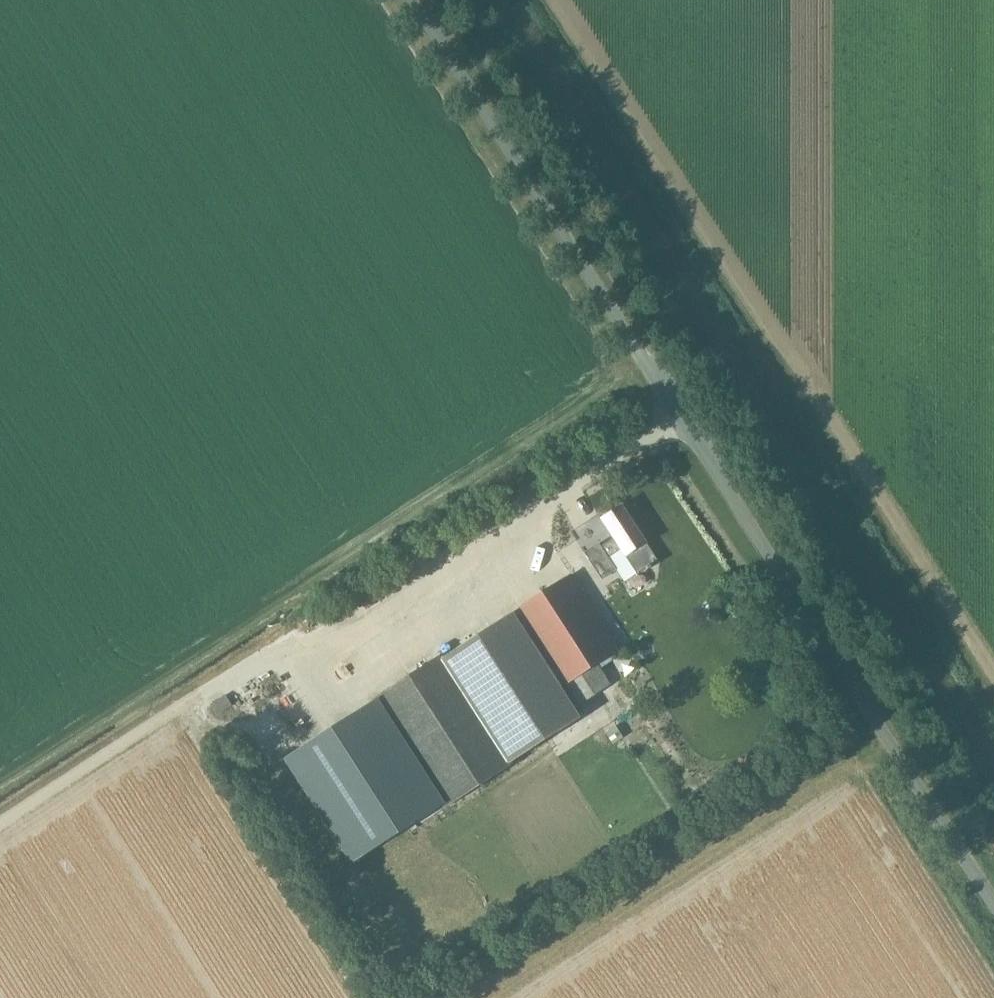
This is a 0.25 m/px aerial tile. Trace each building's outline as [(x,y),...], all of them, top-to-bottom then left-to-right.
[(591,440),(597,436),(594,432),(588,436),(591,440)] [(620,505),(600,518),(613,537),(600,546),(598,542),(583,552),(601,579),(615,569),(608,557),(620,549),(636,573),(645,568),(646,569),(650,567),(650,566),(657,561),(639,533),(638,533),(620,505)] [(596,664),(619,649),(570,574),(511,613),(443,657),(375,701),(443,806),(511,761),(578,718),(559,688),(563,685),(577,707),(610,684),(596,664)] [(348,718),(415,822),(443,806),(375,701),(348,718)] [(348,718),(284,759),(351,864),(415,822),(348,718)]
